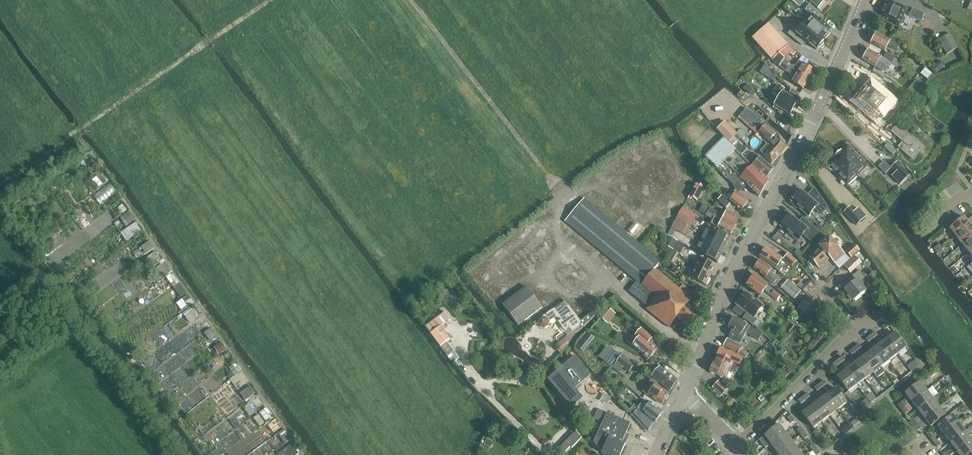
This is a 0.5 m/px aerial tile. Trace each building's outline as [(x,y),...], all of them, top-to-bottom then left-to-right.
[(830,5),(846,15),(851,6),(842,0),(833,0),(830,5)] [(904,18),(902,17),(907,8),(891,1),(890,0),(890,1),(887,8),(886,7),(885,7),(885,8),(883,11),(883,12),(884,12),(885,13),(882,19),(881,20),(882,20),(898,27),(900,24),(901,25),(903,24),(905,19),(904,18)] [(807,12),(800,21),(823,40),(823,39),(830,30),(824,25),(825,25),(819,20),(822,16),(809,5),(805,10),(807,12)] [(846,15),(830,5),(824,14),(840,24),(846,15)] [(910,16),(920,21),(924,14),(913,9),(910,16)] [(823,40),(800,21),(802,22),(795,31),(792,29),(788,34),(801,45),(805,40),(809,44),(810,44),(816,50),(818,48),(820,48),(823,45),(822,42),(824,40),(823,39),(823,40)] [(752,38),(771,59),(787,45),(768,24),(752,38)] [(871,43),(885,51),(888,44),(896,50),(899,45),(891,39),(891,40),(877,32),(871,43)] [(938,40),(947,54),(958,48),(950,34),(938,40)] [(883,59),(881,57),(868,49),(862,60),(875,67),(878,61),(888,68),(890,64),(883,59)] [(784,50),(779,54),(784,60),(790,54),(784,50)] [(895,57),(886,53),(883,59),(892,64),(895,57)] [(784,60),(779,54),(772,60),(787,73),(794,77),(791,82),(803,90),(809,80),(792,70),(792,69),(790,68),(791,66),(784,60)] [(792,67),(791,66),(790,68),(792,69),(792,70),(809,80),(815,71),(798,61),(794,67),(792,66),(792,67)] [(764,65),(760,71),(774,80),(778,73),(764,65)] [(931,69),(935,74),(940,70),(936,65),(931,69)] [(849,102),(877,125),(883,118),(884,119),(888,122),(895,113),(892,110),(896,104),(900,107),(903,104),(899,101),(881,86),(871,77),(849,102)] [(773,94),(779,97),(774,105),(789,114),(798,101),(782,91),(784,89),(778,85),(773,94)] [(905,93),(912,100),(919,92),(911,86),(905,93)] [(744,120),(757,131),(763,124),(751,113),(744,120)] [(910,126),(919,132),(925,123),(917,117),(910,126)] [(717,129),(729,142),(737,134),(725,121),(717,129)] [(891,131),(902,142),(898,147),(913,160),(924,148),(897,124),(891,131)] [(756,136),(762,142),(763,141),(767,145),(761,152),(772,164),(787,146),(776,133),(775,135),(765,126),(759,133),(756,136)] [(920,133),(928,140),(932,135),(923,129),(920,133)] [(705,157),(716,168),(733,185),(740,178),(759,197),(768,181),(735,149),(724,138),(705,157)] [(847,145),(837,154),(857,175),(868,165),(848,145),(848,144),(847,145)] [(752,157),(757,161),(753,165),(766,177),(773,169),(756,154),(752,157)] [(857,175),(837,154),(827,164),(827,163),(826,164),(827,165),(847,185),(857,175)] [(892,176),(900,184),(909,175),(897,163),(897,162),(891,168),(896,173),(892,176)] [(94,194),(101,204),(118,192),(111,182),(94,194)] [(704,188),(696,183),(689,196),(697,200),(704,188)] [(815,209),(821,214),(827,207),(814,188),(808,196),(801,190),(791,201),(793,202),(791,204),(796,208),(798,207),(808,216),(815,209)] [(723,196),(741,210),(748,201),(736,192),(734,195),(727,190),(723,196)] [(717,204),(732,211),(734,207),(721,197),(717,204)] [(681,284),(678,288),(655,269),(661,262),(584,198),(565,221),(637,282),(629,292),(648,307),(646,309),(669,327),(676,318),(686,326),(698,312),(687,304),(691,299),(686,295),(689,291),(681,284)] [(708,212),(710,208),(702,204),(700,208),(707,212),(706,216),(713,219),(710,224),(731,235),(735,226),(708,212)] [(844,213),(856,225),(866,216),(858,208),(854,212),(850,207),(844,212),(844,213)] [(692,213),(682,208),(676,219),(686,225),(692,213)] [(724,215),(710,208),(708,212),(735,226),(739,218),(726,211),(724,215)] [(121,217),(127,225),(136,219),(129,210),(121,217)] [(780,226),(798,240),(803,235),(811,241),(819,232),(802,219),(799,222),(790,214),(786,219),(784,219),(780,223),(781,225),(780,226)] [(956,236),(971,223),(971,218),(970,220),(968,222),(964,217),(949,228),(956,236)] [(676,230),(682,233),(686,225),(676,219),(671,227),(676,230)] [(127,240),(143,230),(136,221),(121,230),(127,240)] [(962,245),(971,237),(971,223),(956,236),(962,245)] [(667,235),(672,238),(676,230),(671,227),(667,235)] [(706,230),(703,235),(725,246),(729,237),(716,231),(715,234),(706,230)] [(680,254),(685,245),(672,238),(667,235),(666,239),(666,246),(674,251),(678,253),(680,254)] [(710,243),(708,248),(721,254),(725,246),(703,235),(701,239),(710,243)] [(844,254),(829,237),(819,246),(820,248),(809,257),(819,268),(830,258),(834,263),(844,254)] [(969,252),(971,250),(971,237),(962,245),(969,252)] [(142,244),(145,253),(156,249),(152,240),(142,244)] [(721,254),(708,248),(699,243),(697,247),(706,252),(704,256),(717,263),(721,254)] [(854,244),(846,252),(851,258),(858,251),(857,248),(854,244)] [(759,257),(772,265),(779,272),(783,267),(778,263),(781,258),(765,248),(759,257)] [(156,267),(158,265),(166,276),(173,271),(157,250),(148,256),(156,267)] [(670,259),(674,261),(678,253),(674,251),(670,259)] [(787,253),(783,259),(795,269),(799,264),(797,261),(787,253)] [(844,266),(850,272),(860,263),(854,256),(844,266)] [(700,258),(695,267),(710,275),(715,266),(700,258)] [(765,278),(773,284),(777,279),(769,272),(772,268),(759,260),(753,269),(765,277),(765,278)] [(710,275),(695,267),(690,277),(705,285),(710,275)] [(163,291),(174,284),(182,297),(190,292),(176,270),(158,282),(163,291)] [(844,290),(853,301),(866,291),(861,285),(867,280),(859,270),(845,281),(849,287),(844,290)] [(764,290),(777,300),(780,295),(754,275),(751,279),(749,279),(747,282),(747,284),(746,285),(760,296),(764,290)] [(781,288),(794,299),(801,291),(788,280),(781,288)] [(802,289),(806,293),(810,288),(806,284),(802,289)] [(503,305),(518,325),(542,307),(526,286),(503,305)] [(451,287),(438,296),(446,306),(458,297),(451,287)] [(745,292),(736,304),(747,313),(743,318),(753,325),(757,320),(754,317),(763,306),(745,292)] [(181,309),(194,305),(191,295),(178,300),(181,309)] [(797,307),(801,311),(808,302),(804,299),(797,307)] [(565,329),(570,325),(573,330),(579,325),(581,327),(594,316),(592,313),(580,321),(565,300),(559,305),(554,309),(538,320),(538,323),(540,327),(544,327),(547,325),(548,321),(556,316),(565,329)] [(196,302),(190,306),(191,309),(194,307),(200,315),(203,313),(196,302)] [(801,311),(805,314),(812,306),(808,302),(801,311)] [(812,306),(805,314),(810,318),(817,309),(812,306)] [(195,308),(184,314),(189,322),(199,316),(195,308)] [(426,326),(454,363),(460,358),(447,341),(451,338),(442,327),(451,320),(445,312),(426,326)] [(728,327),(741,335),(744,329),(747,330),(746,332),(758,341),(762,334),(734,317),(728,327)] [(203,324),(212,341),(218,337),(209,320),(203,324)] [(632,346),(649,360),(657,350),(648,343),(652,338),(641,328),(634,336),(638,339),(632,346)] [(588,331),(576,345),(583,351),(595,337),(588,331)] [(742,336),(733,331),(731,335),(739,341),(742,336)] [(895,333),(886,339),(898,354),(906,348),(895,333)] [(727,339),(723,345),(738,354),(742,349),(742,348),(727,339)] [(886,339),(878,345),(889,360),(898,354),(886,339)] [(219,353),(227,349),(224,341),(215,345),(219,353)] [(878,345),(870,352),(881,367),(889,360),(878,345)] [(908,347),(899,353),(911,371),(912,370),(908,364),(916,359),(908,347)] [(718,355),(716,360),(734,368),(736,364),(733,363),(737,356),(736,355),(721,348),(720,350),(718,351),(717,353),(718,355)] [(742,349),(738,354),(736,355),(737,356),(744,359),(748,355),(742,349)] [(613,350),(604,362),(610,367),(619,355),(613,350)] [(870,352),(862,358),(873,373),(881,367),(870,352)] [(616,362),(620,365),(629,372),(634,366),(621,356),(616,362)] [(560,370),(548,380),(563,398),(571,407),(583,397),(575,388),(591,375),(583,366),(575,357),(560,370)] [(862,358),(853,364),(865,379),(873,373),(862,358)] [(734,368),(716,360),(713,365),(711,366),(710,368),(711,370),(710,372),(726,379),(729,371),(732,372),(734,368)] [(916,360),(909,365),(912,370),(920,365),(916,360)] [(236,363),(231,368),(236,373),(230,379),(242,392),(253,381),(236,363)] [(853,364),(845,371),(856,385),(865,379),(853,364)] [(645,371),(652,377),(670,391),(677,381),(659,367),(654,373),(648,367),(645,371)] [(856,385),(845,371),(837,377),(848,392),(856,385)] [(651,379),(646,387),(643,392),(661,404),(665,399),(666,400),(669,395),(667,394),(668,393),(656,385),(658,383),(651,379)] [(712,388),(721,396),(726,391),(722,388),(724,385),(719,380),(712,388)] [(905,393),(911,402),(926,390),(920,382),(905,393)] [(252,385),(241,392),(245,399),(256,392),(252,385)] [(835,388),(827,394),(838,409),(847,403),(835,388)] [(911,402),(918,410),(933,399),(926,390),(911,402)] [(258,393),(252,398),(258,407),(265,402),(258,393)] [(827,394),(819,401),(830,415),(838,409),(827,394)] [(644,399),(641,404),(638,408),(633,404),(628,411),(648,432),(663,412),(650,402),(644,399)] [(918,410),(924,418),(939,407),(933,399),(918,410)] [(819,401),(810,407),(822,422),(830,415),(819,401)] [(252,403),(245,405),(249,415),(255,413),(252,403)] [(267,406),(260,412),(268,421),(275,416),(267,406)] [(822,422),(810,407),(802,413),(813,428),(822,422)] [(939,407),(924,418),(930,427),(945,415),(939,407)] [(838,421),(843,418),(838,411),(833,414),(838,421)] [(605,446),(602,453),(607,454),(620,454),(625,444),(622,443),(630,423),(607,413),(596,437),(600,439),(598,442),(605,446)] [(261,424),(265,421),(259,414),(256,417),(261,424)] [(938,426),(944,435),(959,423),(952,415),(938,426)] [(276,436),(279,433),(286,443),(292,438),(279,420),(269,427),(276,436)] [(917,424),(914,426),(917,431),(921,428),(925,425),(922,420),(917,424)] [(944,435),(950,443),(965,432),(959,423),(944,435)] [(764,436),(770,444),(785,433),(779,425),(764,436)] [(559,446),(565,452),(570,446),(572,448),(582,437),(574,430),(559,446)] [(950,443),(956,451),(971,440),(965,432),(950,443)] [(770,444),(777,452),(792,441),(785,433),(770,444)] [(959,454),(968,454),(971,452),(971,441),(971,440),(956,451),(959,454)] [(779,454),(790,454),(798,449),(792,441),(777,452),(779,454)] [(282,454),(294,454),(297,453),(293,446),(281,453),(282,454)]
